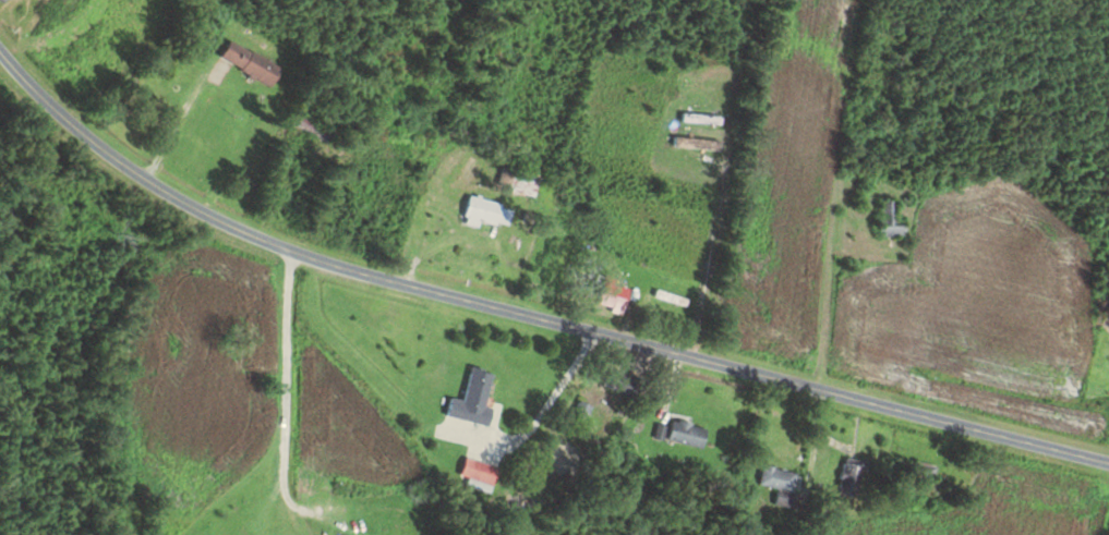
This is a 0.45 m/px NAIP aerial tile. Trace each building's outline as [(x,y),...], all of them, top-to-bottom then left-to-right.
[(270,86),(280,67),(227,40),(218,59),(270,86)] [(894,220),(894,199),(880,199),(880,235),(905,235),(905,220),(894,220)] [(498,222),(498,200),(467,200),(467,222),(498,222)] [(595,303),(622,312),(629,288),(602,280),(595,303)] [(656,296),(684,306),(686,300),(658,290),(656,296)] [(492,372),(470,367),(463,400),(449,398),(445,417),(488,425),(492,407),(484,406),(492,372)] [(635,397),(638,375),(616,372),(613,394),(635,397)] [(701,449),(707,428),(672,419),(667,440),(701,449)] [(498,468),(465,457),(458,477),(467,480),(465,485),(490,494),(498,468)] [(857,497),(867,463),(847,457),(837,492),(857,497)] [(788,508),(797,474),(764,465),(758,484),(778,490),(774,505),(788,508)]
